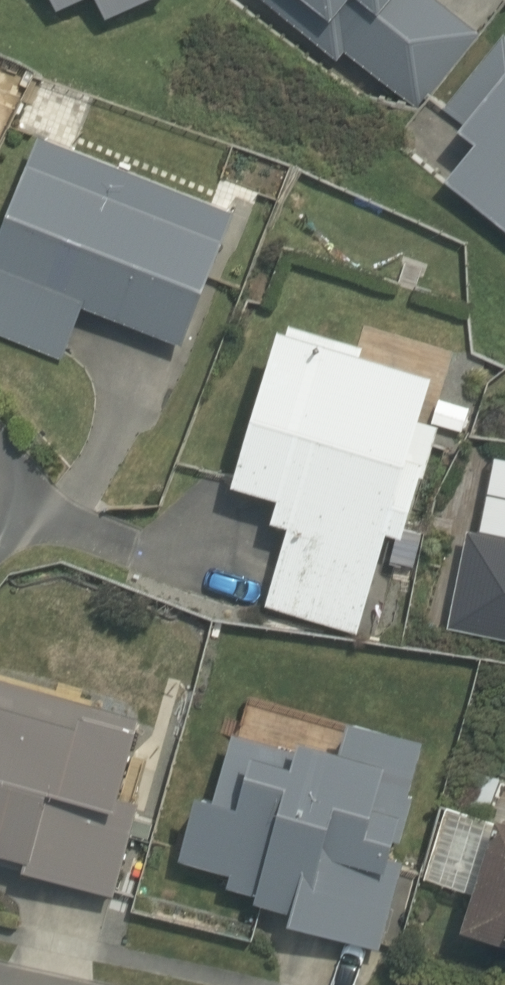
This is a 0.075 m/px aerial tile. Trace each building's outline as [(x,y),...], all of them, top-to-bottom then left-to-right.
[(63,12),(91,0),(58,0),(63,12)] [(112,20),(161,0),(104,0),(112,20)] [(482,31),(443,0),(265,0),(339,58),(346,49),(420,108),(482,31)] [(443,106),(461,121),(465,124),(461,128),(478,141),(448,179),(504,225),(504,32),(443,106)] [(235,210),(40,134),(0,236),(0,334),(63,359),(84,305),(183,344),(235,210)] [(258,600),(354,630),(383,528),(398,532),(415,474),(421,474),(437,424),(413,418),(429,371),(277,320),(228,483),(272,496),(267,518),(286,524),(258,600)] [(464,533),(447,623),(504,633),(504,540),(464,533)] [(111,891),(139,798),(115,791),(133,724),(135,712),(0,675),(0,847),(23,854),(21,867),(111,891)] [(282,917),(377,944),(403,845),(397,842),(411,796),(404,794),(425,736),(347,709),(337,737),(295,724),(287,747),(231,729),(214,792),(195,788),(177,856),(228,870),(223,881),(251,892),(250,896),(285,907),(282,917)] [(460,923),(504,937),(504,816),(494,813),(460,923)]
